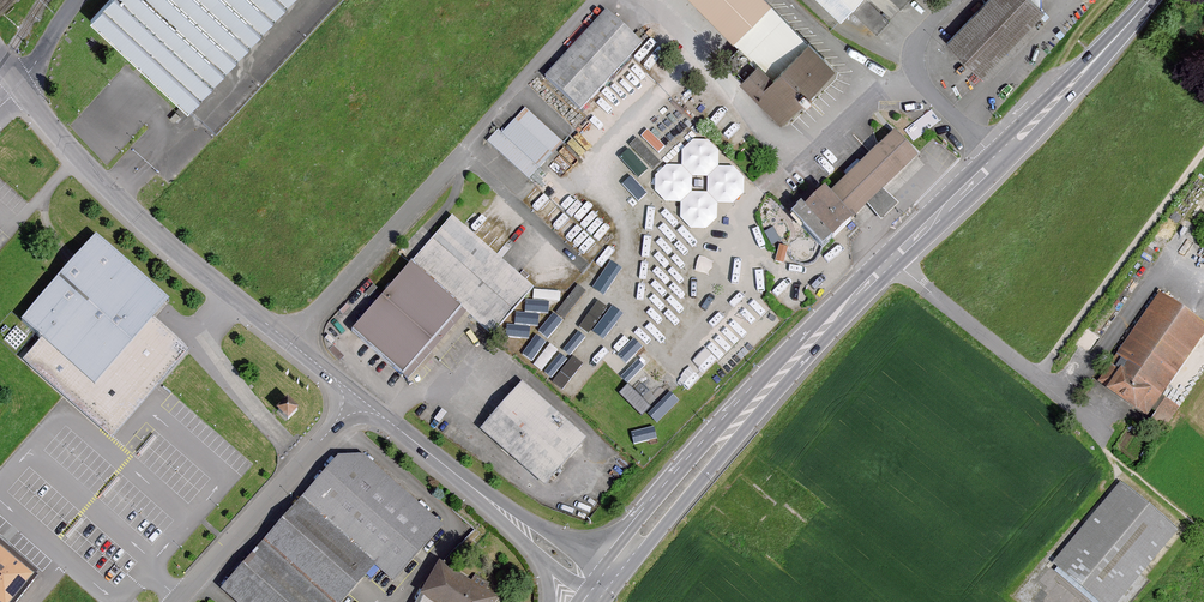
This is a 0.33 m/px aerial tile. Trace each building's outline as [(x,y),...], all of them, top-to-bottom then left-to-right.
[(86,24),(185,117),(295,0),(109,0),(86,24)] [(753,63),(770,79),(804,44),(759,0),(688,0),(753,63)] [(841,18),(857,0),(822,0),(841,18)] [(952,46),(985,76),(1050,6),(1044,0),(994,0),(952,46)] [(604,15),(542,81),(577,113),(638,47),(604,15)] [(735,82),(779,125),(801,102),(832,71),(804,44),(770,79),(753,63),(735,82)] [(560,144),(524,110),(489,148),(525,182),(560,144)] [(915,157),(893,135),(829,197),(851,220),(863,208),(872,200),(885,187),(890,181),(915,157)] [(675,206),(692,226),(706,227),(719,216),(719,201),(734,201),(747,191),(747,175),(737,163),(721,163),(722,144),(712,144),(706,136),(696,136),(683,147),(683,163),(669,163),(656,173),(656,187),(671,206),(675,206)] [(898,200),(885,187),(872,200),(884,213),(898,200)] [(789,218),(820,250),(851,220),(829,197),(823,191),(802,211),(799,208),(789,218)] [(455,221),(412,268),(462,314),(488,338),(532,292),(455,221)] [(167,303),(92,238),(15,322),(33,339),(17,356),(19,359),(18,361),(109,438),(161,383),(188,351),(152,318),(167,303)] [(412,268),(352,333),(402,378),(462,314),(412,268)] [(1157,295),(1097,386),(1148,420),(1203,336),(1203,326),(1157,295)] [(569,386),(610,321),(605,318),(596,333),(588,328),(565,364),(553,356),(551,358),(544,353),(536,366),(569,386)] [(532,338),(521,352),(529,358),(539,343),(532,338)] [(632,383),(623,391),(644,414),(653,405),(632,383)] [(583,447),(519,388),(480,430),(544,488),(583,447)] [(649,411),(658,420),(681,398),(673,389),(649,411)] [(296,409),(283,398),(273,410),(286,421),(296,409)] [(371,568),(392,587),(443,530),(350,446),(299,503),(371,568)] [(1051,567),(1093,601),(1118,601),(1175,534),(1119,487),(1051,567)] [(218,592),(229,601),(340,601),(371,568),(299,503),(218,592)] [(30,576),(0,552),(0,601),(8,601),(30,576)] [(436,566),(418,597),(427,601),(494,601),(496,599),(436,566)]
